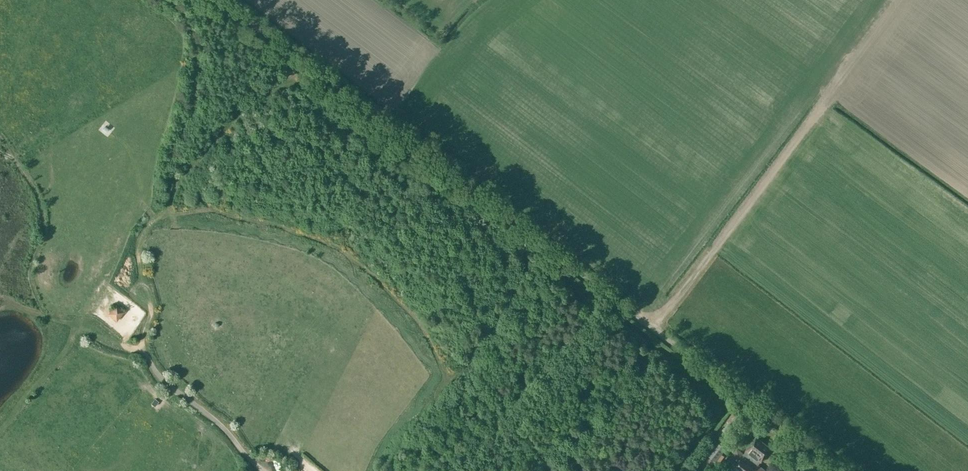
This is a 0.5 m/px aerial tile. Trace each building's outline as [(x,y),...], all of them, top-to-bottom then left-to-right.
[(107,313),(116,320),(124,311),(116,303),(107,313)] [(761,462),(772,448),(756,436),(745,450),(746,450),(744,454),(737,449),(729,459),(729,460),(727,463),(731,466),(733,462),(744,470),(764,470),(765,470),(758,465),(760,461),(761,462)] [(708,455),(716,461),(726,448),(718,442),(713,439),(703,451),(708,455)]
